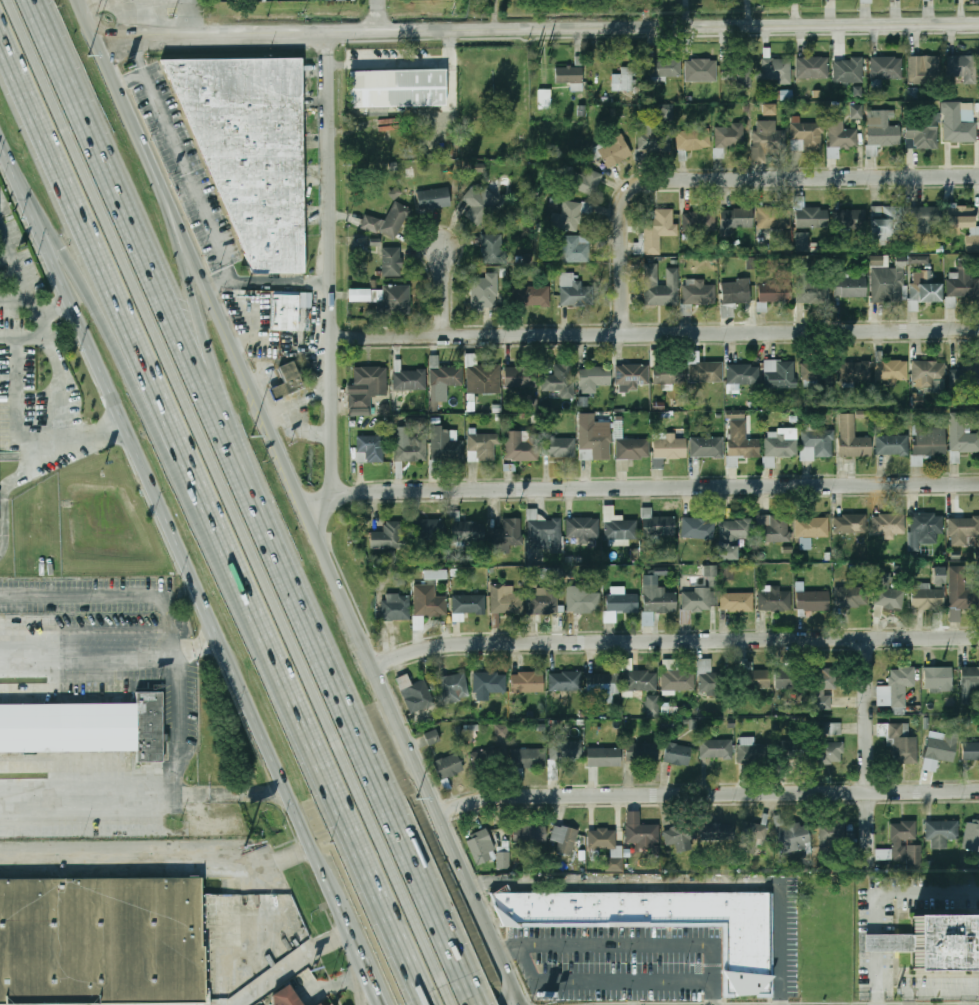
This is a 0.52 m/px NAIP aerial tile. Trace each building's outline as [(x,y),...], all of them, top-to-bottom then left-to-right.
[(964,83),(977,83),(977,55),(948,55),(948,78),(964,78),(964,83)] [(940,84),(940,56),(909,56),(909,84),(940,84)] [(830,57),(797,57),(797,80),(830,80),(830,57)] [(871,80),(903,80),(903,57),(871,57),(871,80)] [(161,61),(302,58),(306,276),(252,277),(161,61)] [(863,83),(863,58),(835,58),(835,83),(863,83)] [(778,86),(792,86),(792,59),(763,59),(763,80),(778,80),(778,86)] [(681,77),(681,60),(649,60),(649,77),(681,77)] [(687,60),(687,80),(716,80),(716,60),(687,60)] [(725,80),(739,80),(739,88),(753,88),(753,60),(725,60),(725,80)] [(635,91),(635,66),(621,66),(621,74),(613,74),(613,91),(635,91)] [(582,67),(555,68),(556,83),(570,83),(571,91),(583,91),(582,67)] [(351,71),(444,69),(445,106),(352,107),(351,71)] [(854,97),(862,97),(862,86),(853,86),(854,97)] [(551,109),(551,90),(538,90),(538,109),(551,109)] [(975,103),(944,103),(944,142),(975,142),(975,103)] [(851,119),(863,119),(862,104),(850,105),(851,119)] [(673,120),(673,106),(660,106),(660,120),(673,120)] [(901,146),(901,126),(889,125),(889,112),(868,112),(868,155),(877,155),(877,146),(901,146)] [(938,114),(925,114),(925,121),(906,121),(906,149),(938,149),(938,114)] [(786,131),(776,131),(776,121),(755,121),(755,154),(786,154),(786,131)] [(638,134),(638,152),(671,152),(671,133),(657,133),(657,122),(644,122),(644,134),(638,134)] [(822,150),(822,123),(791,123),(791,150),(822,150)] [(843,123),(830,123),(830,148),(857,149),(857,128),(842,128),(843,123)] [(745,124),(715,124),(715,148),(745,148),(745,124)] [(711,149),(711,130),(678,130),(678,149),(711,149)] [(589,150),(594,161),(603,156),(608,167),(632,155),(622,134),(589,150)] [(574,169),(566,185),(594,198),(604,175),(587,168),(584,174),(574,169)] [(484,221),(500,201),(476,181),(460,201),(484,221)] [(419,210),(450,207),(448,188),(417,191),(419,210)] [(580,231),(583,203),(563,200),(562,214),(553,212),(551,227),(580,231)] [(411,210),(395,201),(380,231),(395,239),(411,210)] [(975,206),(947,206),(947,229),(975,229),(975,206)] [(827,207),(796,207),(796,228),(827,228),(827,207)] [(903,207),(871,207),(871,239),(903,239),(903,207)] [(940,207),(909,207),(909,226),(940,226),(940,207)] [(791,208),(759,208),(758,228),(791,229),(791,208)] [(635,254),(660,255),(661,236),(676,236),(676,210),(643,209),(643,243),(635,243),(635,254)] [(721,209),(721,235),(730,235),(730,228),(753,228),(753,209),(721,209)] [(866,230),(866,210),(833,210),(833,230),(866,230)] [(715,212),(685,212),(685,233),(716,232),(715,212)] [(796,252),(809,251),(809,232),(796,232),(796,252)] [(483,263),(503,263),(503,234),(483,234),(483,263)] [(369,247),(368,235),(355,236),(355,248),(369,247)] [(978,251),(978,235),(967,235),(967,251),(978,251)] [(563,236),(563,262),(590,262),(590,236),(563,236)] [(402,247),(382,247),(382,276),(402,276),(402,247)] [(522,263),(533,263),(533,254),(522,255),(522,263)] [(949,297),(978,298),(978,279),(970,279),(970,261),(958,261),(958,279),(949,279),(949,297)] [(679,268),(667,268),(667,285),(658,285),(658,264),(645,264),(645,305),(679,305),(679,268)] [(829,282),(813,282),(813,267),(797,267),(797,302),(829,302),(829,282)] [(872,302),(904,302),(904,268),(872,268),(872,302)] [(934,272),(911,271),(910,310),(918,310),(918,302),(942,302),(942,282),(933,282),(934,272)] [(574,273),(561,273),(561,305),(594,305),(594,285),(574,285),(574,273)] [(472,276),(472,310),(498,310),(498,276),(472,276)] [(835,297),(866,297),(866,278),(835,278),(835,297)] [(704,280),(684,280),(684,304),(717,304),(717,285),(704,285),(704,280)] [(751,280),(722,280),(722,303),(751,303),(751,280)] [(759,302),(791,302),(791,284),(759,284),(759,302)] [(349,287),(348,302),(379,302),(379,328),(391,328),(391,316),(411,316),(411,288),(349,287)] [(513,305),(550,305),(550,287),(513,287),(513,305)] [(300,296),(299,332),(274,332),(275,296),(300,296)] [(681,315),(692,315),(691,304),(681,305),(681,315)] [(477,354),(467,354),(467,393),(500,393),(500,365),(477,365),(477,354)] [(961,359),(961,370),(950,370),(950,388),(978,388),(978,359),(961,359)] [(764,388),(796,388),(796,360),(764,360),(764,388)] [(832,380),(832,360),(805,360),(805,380),(832,380)] [(280,367),(294,361),(305,387),(275,400),(270,389),(287,382),(280,367)] [(908,361),(876,361),(876,381),(908,381),(908,361)] [(912,381),(920,381),(920,388),(935,388),(935,382),(945,382),(945,361),(912,361),(912,381)] [(685,362),(653,362),(653,383),(685,383),(685,362)] [(723,382),(723,362),(690,362),(690,382),(723,382)] [(871,362),(838,362),(838,382),(871,382),(871,362)] [(553,365),(553,390),(572,390),(572,365),(553,365)] [(616,365),(616,391),(638,391),(638,385),(648,385),(648,365),(616,365)] [(759,365),(728,365),(728,385),(759,385),(759,365)] [(387,395),(387,367),(355,367),(355,391),(349,391),(349,411),(368,410),(368,396),(387,395)] [(463,367),(431,367),(431,385),(463,385),(463,367)] [(539,388),(539,367),(506,367),(506,388),(539,388)] [(597,385),(611,385),(611,368),(580,368),(580,393),(597,393),(597,385)] [(426,390),(426,370),(394,370),(394,390),(426,390)] [(840,457),(872,457),(872,437),(855,437),(855,414),(840,414),(840,457)] [(950,414),(951,453),(978,453),(978,434),(966,434),(965,414),(950,414)] [(623,438),(623,417),(614,416),(614,438),(623,438)] [(746,420),(728,420),(728,458),(760,458),(760,439),(746,439),(746,420)] [(580,422),(580,460),(610,460),(610,422),(580,422)] [(464,461),(464,440),(452,440),(452,427),(432,426),(432,461),(464,461)] [(945,457),(945,427),(914,427),(914,457),(945,457)] [(506,460),(536,460),(536,431),(506,431),(506,460)] [(833,459),(833,431),(802,431),(802,459),(833,459)] [(797,432),(765,432),(765,457),(797,457),(797,432)] [(686,458),(686,439),(675,439),(675,433),(654,434),(654,459),(686,458)] [(427,461),(427,434),(395,434),(395,461),(427,461)] [(468,461),(499,461),(499,434),(468,434),(468,461)] [(909,434),(876,434),(876,455),(909,455),(909,434)] [(385,436),(357,436),(357,462),(385,462),(385,436)] [(723,437),(690,437),(690,457),(723,457),(723,437)] [(575,439),(542,439),(542,457),(575,457),(575,439)] [(616,439),(616,460),(649,460),(649,439),(616,439)] [(605,541),(638,540),(637,519),(614,520),(614,506),(604,506),(605,541)] [(643,537),(676,537),(676,517),(652,517),(652,508),(643,508),(643,537)] [(561,518),(532,519),(531,510),(529,510),(530,548),(562,548),(561,518)] [(483,522),(460,522),(459,511),(451,511),(452,542),(484,542),(483,522)] [(874,536),(906,536),(906,514),(874,514),(874,536)] [(936,543),(936,534),(944,534),(943,514),(913,515),(914,544),(936,543)] [(789,515),(758,515),(758,543),(789,543),(789,515)] [(866,515),(835,515),(835,534),(866,534),(866,515)] [(950,546),(978,546),(978,517),(950,517),(950,546)] [(522,518),(503,518),(503,529),(491,529),(491,549),(522,549),(522,518)] [(567,518),(567,540),(599,540),(599,518),(567,518)] [(714,518),(683,518),(683,538),(714,538),(714,518)] [(829,537),(829,518),(796,518),(796,540),(802,540),(802,549),(811,549),(811,537),(829,537)] [(446,539),(446,520),(413,520),(413,539),(446,539)] [(720,520),(720,540),(753,540),(753,520),(720,520)] [(402,548),(402,522),(370,522),(370,548),(402,548)] [(738,545),(718,545),(718,560),(738,560),(738,545)] [(703,565),(702,577),(709,577),(708,587),(716,587),(717,566),(703,565)] [(562,567),(550,568),(551,582),(563,582),(562,567)] [(733,567),(720,567),(721,580),(733,580),(733,567)] [(966,589),(966,568),(950,568),(950,609),(978,609),(978,589),(966,589)] [(425,580),(447,580),(447,570),(424,570),(425,580)] [(903,610),(905,591),(890,589),(891,573),(878,572),(874,607),(903,610)] [(644,612),(677,612),(677,592),(666,592),(666,587),(659,587),(659,575),(644,575),(644,612)] [(436,584),(415,584),(415,617),(447,617),(447,597),(436,597),(436,584)] [(506,594),(506,584),(492,584),(492,614),(524,614),(524,594),(506,594)] [(599,612),(599,586),(567,586),(567,612),(599,612)] [(836,607),(868,607),(868,587),(836,587),(836,607)] [(913,609),(943,609),(943,587),(913,587),(913,609)] [(530,614),(558,614),(558,589),(530,589),(530,614)] [(682,611),(715,611),(715,589),(682,589),(682,611)] [(791,611),(791,589),(759,589),(759,611),(791,611)] [(753,592),(722,592),(722,611),(753,611),(753,592)] [(830,592),(797,592),(797,610),(830,610),(830,592)] [(382,621),(410,621),(410,595),(382,595),(382,621)] [(454,614),(487,614),(487,595),(454,595),(454,614)] [(607,612),(638,612),(638,595),(607,595),(607,612)] [(654,626),(654,613),(642,613),(642,626),(654,626)] [(725,695),(725,671),(712,671),(712,659),(699,659),(699,695),(725,695)] [(770,688),(770,670),(748,670),(748,660),(736,660),(736,688),(770,688)] [(953,667),(925,667),(925,691),(953,691),(953,667)] [(978,686),(978,667),(961,667),(961,686),(978,686)] [(915,687),(915,668),(890,668),(890,696),(878,696),(878,707),(905,707),(905,687),(915,687)] [(477,695),(497,695),(497,669),(477,669),(477,695)] [(694,669),(663,669),(663,690),(694,690),(694,669)] [(776,689),(801,689),(801,669),(776,669),(776,689)] [(836,690),(836,669),(813,670),(813,711),(830,710),(830,690),(836,690)] [(459,691),(468,689),(464,672),(437,678),(443,705),(461,701),(459,691)] [(657,672),(624,672),(624,690),(657,690),(657,672)] [(582,673),(550,673),(550,692),(582,692),(582,673)] [(618,674),(589,674),(589,702),(618,702),(618,674)] [(409,714),(434,706),(426,680),(411,685),(407,675),(397,678),(409,714)] [(544,692),(544,675),(511,675),(511,692),(544,692)] [(162,692),(136,693),(136,703),(0,705),(0,752),(137,751),(137,762),(163,762),(162,692)] [(659,716),(659,695),(646,695),(646,716),(659,716)] [(842,722),(816,723),(817,736),(842,735),(842,722)] [(817,723),(817,764),(843,763),(843,742),(830,743),(830,723),(817,723)] [(890,724),(890,761),(919,761),(919,737),(906,737),(906,724),(890,724)] [(509,725),(495,725),(495,738),(509,738),(509,725)] [(424,734),(429,746),(441,741),(436,729),(424,734)] [(956,738),(927,738),(927,760),(956,760),(956,738)] [(550,761),(582,761),(582,740),(550,740),(550,761)] [(700,759),(733,759),(733,740),(700,740),(700,759)] [(963,761),(978,761),(978,741),(963,741),(963,761)] [(778,742),(778,758),(802,758),(802,743),(778,742)] [(690,767),(693,747),(667,743),(664,763),(690,767)] [(658,762),(658,744),(626,744),(626,762),(658,762)] [(770,744),(739,744),(739,764),(770,764),(770,744)] [(588,767),(621,767),(621,748),(588,748),(588,767)] [(512,749),(512,768),(545,768),(545,749),(512,749)] [(441,780),(465,771),(458,753),(434,762),(441,780)] [(924,769),(936,769),(936,760),(925,759),(924,769)] [(659,825),(640,825),(640,811),(627,811),(627,847),(659,847),(659,825)] [(877,861),(921,861),(921,843),(919,843),(918,821),(891,822),(891,850),(877,850),(877,861)] [(926,821),(926,840),(958,840),(958,821),(926,821)] [(811,848),(807,822),(777,827),(781,853),(811,848)] [(966,822),(966,850),(978,850),(978,822),(966,822)] [(676,844),(679,853),(696,847),(688,823),(663,831),(668,846),(676,844)] [(745,823),(740,849),(763,853),(767,827),(745,823)] [(557,844),(555,852),(572,856),(579,831),(555,824),(550,842),(557,844)] [(701,824),(701,840),(734,840),(734,824),(701,824)] [(824,847),(846,847),(846,824),(824,824),(824,847)] [(546,826),(514,826),(514,843),(546,843),(546,826)] [(478,866),(498,856),(486,829),(465,838),(478,866)] [(615,830),(589,830),(589,849),(615,849),(615,830)] [(509,852),(497,852),(497,869),(510,868),(509,852)] [(605,858),(606,872),(623,871),(623,858),(605,858)] [(212,989),(213,1004),(0,1004),(0,877),(203,875),(204,943),(207,943),(207,989),(212,989)] [(728,996),(728,925),(505,924),(493,895),(502,893),(772,892),(772,997),(728,996)] [(915,918),(971,918),(970,973),(914,973),(915,951),(915,935),(915,918)] [(915,935),(866,934),(866,951),(915,951),(915,935)] [(290,978),(308,1004),(275,1004),(274,989),(290,978)]
